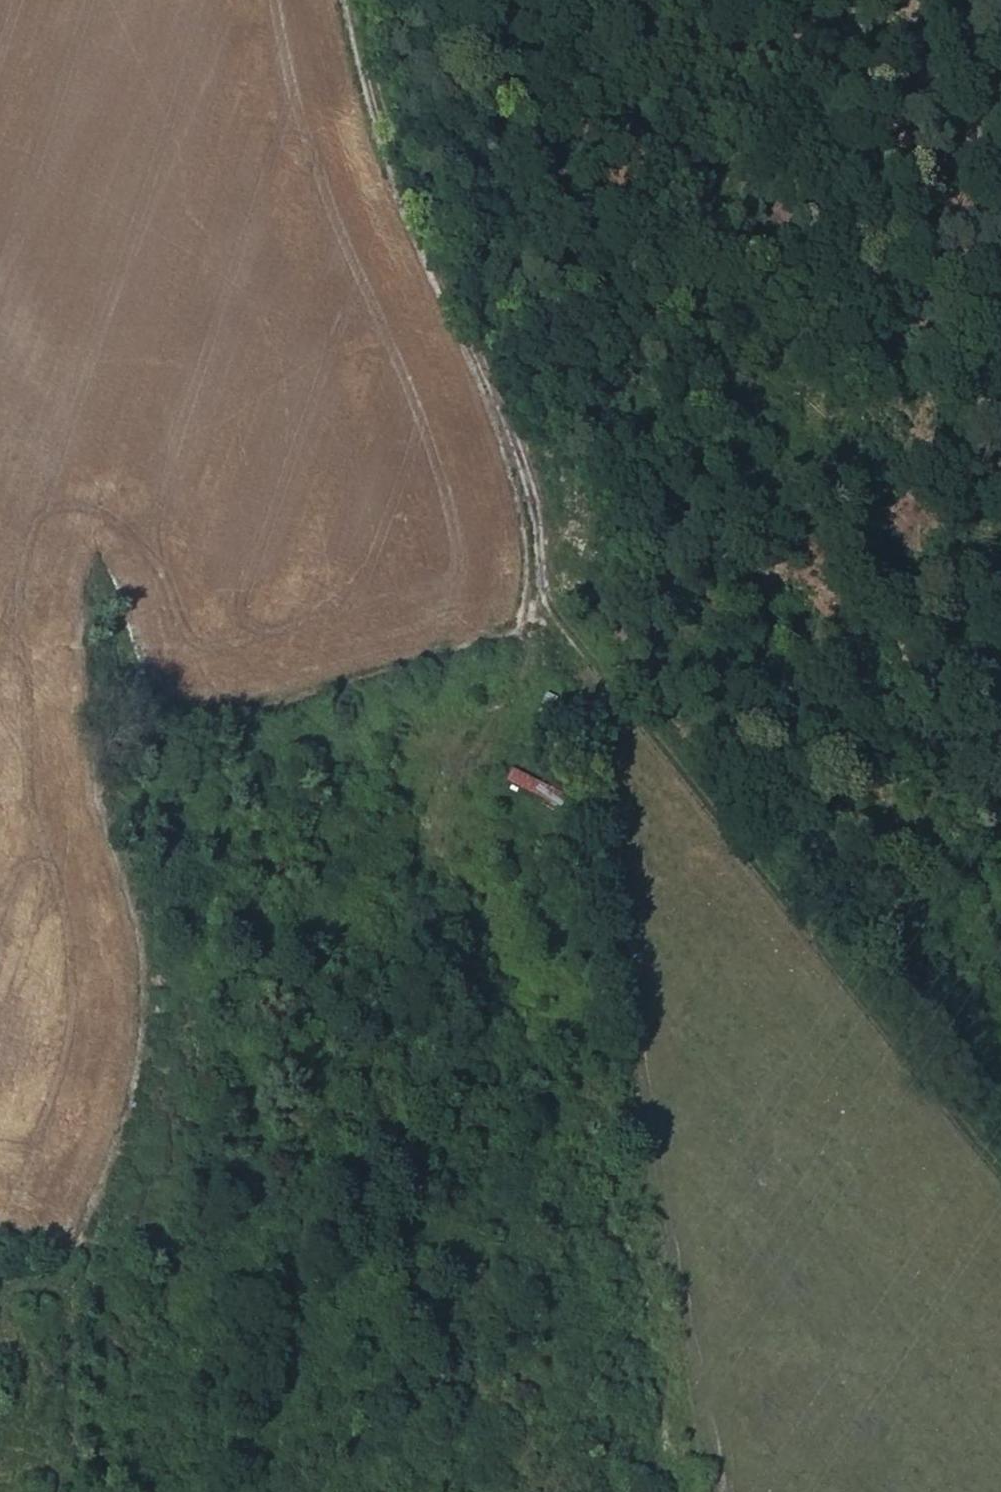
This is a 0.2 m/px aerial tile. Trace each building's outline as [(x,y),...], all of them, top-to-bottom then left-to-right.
[(546,726),(558,698),(546,693),(535,721),(546,726)] [(512,769),(506,782),(561,807),(567,794),(512,769)]
